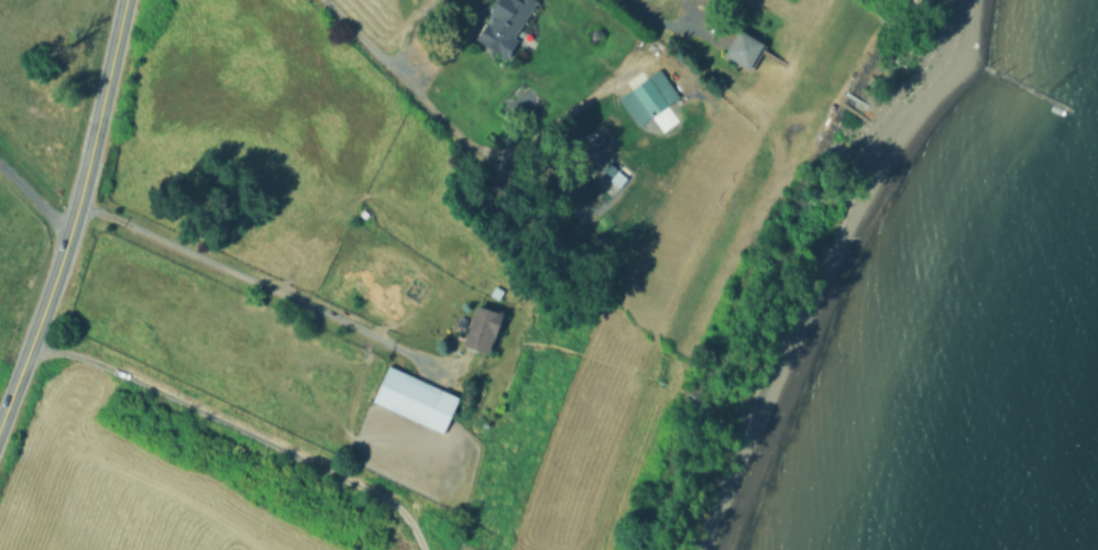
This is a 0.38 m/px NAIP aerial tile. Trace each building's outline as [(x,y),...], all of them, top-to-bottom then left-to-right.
[(477,36),(499,0),(537,0),(516,34),(523,38),(512,56),(477,36)] [(768,38),(753,63),(729,50),(744,24),(768,38)] [(680,95),(638,122),(621,95),(662,67),(680,95)] [(606,158),(626,176),(617,187),(597,169),(606,158)] [(507,287),(502,298),(492,294),(496,283),(507,287)] [(505,308),(491,349),(466,340),(480,299),(505,308)] [(460,394),(444,429),(373,397),(388,362),(460,394)]
